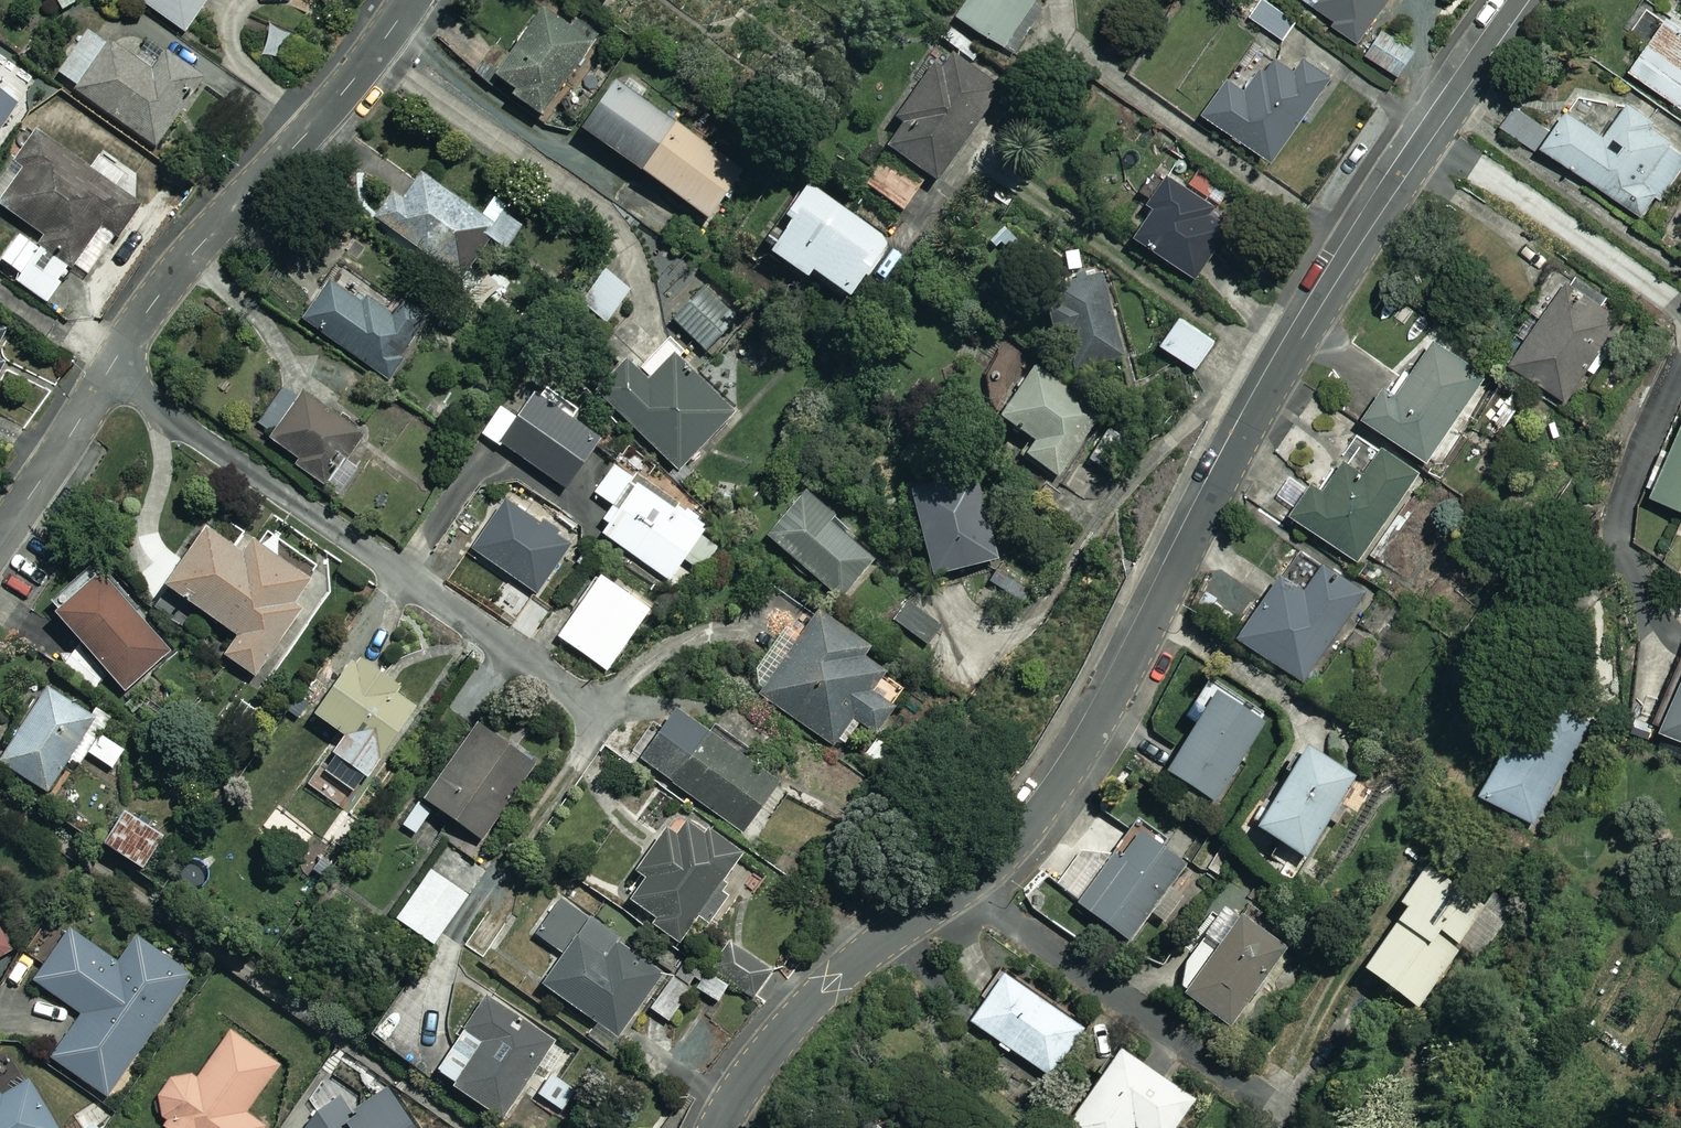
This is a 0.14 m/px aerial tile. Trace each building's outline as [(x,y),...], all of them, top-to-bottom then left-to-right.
[(185,32),(208,0),(141,0),(185,32)] [(959,12),(1018,52),(1041,19),(1028,10),(1034,0),(967,0),(959,12)] [(1271,0),(1263,0),(1251,15),(1284,41),(1299,21),(1271,0)] [(1361,37),(1387,0),(1309,0),(1361,37)] [(1677,3),(1629,70),(1680,107),(1680,6),(1677,3)] [(513,96),(543,117),(600,32),(576,15),(571,23),(545,5),(496,77),(517,90),(513,96)] [(952,25),(942,41),(975,63),(985,47),(952,25)] [(1415,52),(1385,29),(1367,53),(1398,75),(1415,52)] [(90,31),(61,71),(80,85),(78,88),(155,145),(205,78),(168,50),(153,71),(110,39),(107,44),(90,31)] [(885,145),(891,149),(867,183),(903,209),(927,176),(936,181),(1002,88),(946,48),(896,118),(902,121),(885,145)] [(1337,67),(1311,48),(1296,68),(1275,53),(1251,88),(1231,74),(1204,112),(1271,159),(1337,67)] [(24,92),(0,76),(0,127),(24,92)] [(746,172),(617,80),(583,129),(712,220),(746,172)] [(1628,106),(1606,137),(1569,111),(1544,146),(1643,217),(1680,164),(1680,144),(1628,106)] [(25,223),(0,256),(0,257),(21,274),(17,280),(45,301),(72,266),(85,276),(150,191),(102,154),(91,169),(39,129),(0,180),(0,203),(25,223)] [(1182,163),(1177,171),(1166,164),(1145,198),(1157,205),(1140,233),(1200,269),(1248,190),(1203,163),(1197,173),(1182,163)] [(529,218),(497,195),(482,217),(422,173),(403,199),(393,192),(375,217),(461,280),(491,239),(506,250),(529,218)] [(890,243),(809,183),(786,215),(793,220),(770,250),(806,277),(812,269),(850,297),(890,243)] [(921,237),(906,226),(886,251),(901,263),(921,237)] [(631,290),(602,269),(578,303),(606,324),(631,290)] [(1050,286),(1054,298),(1042,302),(1051,335),(1045,336),(1051,359),(1069,353),(1075,375),(1125,361),(1100,272),(1050,286)] [(332,276),(302,316),(391,383),(408,360),(400,355),(428,317),(401,297),(392,309),(373,294),(366,302),(332,276)] [(1568,400),(1589,371),(1597,377),(1612,355),(1604,349),(1623,322),(1601,307),(1567,283),(1537,325),(1512,360),(1568,400)] [(732,326),(698,292),(672,318),(706,352),(732,326)] [(1217,339),(1182,314),(1163,341),(1197,366),(1217,339)] [(0,326),(0,353),(11,332),(0,326)] [(1485,375),(1436,340),(1397,394),(1387,388),(1367,415),(1426,457),(1485,375)] [(733,408),(676,355),(651,382),(628,360),(596,393),(676,468),(733,408)] [(1101,417),(1035,369),(1001,415),(1035,441),(1026,453),(1057,476),(1101,417)] [(323,490),(332,476),(343,484),(356,465),(345,457),(363,432),(304,390),(297,400),(282,389),(255,428),(298,457),(291,467),(323,490)] [(517,417),(501,406),(480,435),(499,449),(503,444),(566,489),(601,439),(534,392),(517,417)] [(1670,450),(1662,446),(1642,488),(1680,506),(1680,426),(1670,450)] [(1126,442),(1107,431),(1090,461),(1108,472),(1126,442)] [(1309,487),(1295,478),(1281,497),(1295,507),(1291,512),(1357,559),(1420,471),(1382,444),(1379,448),(1358,434),(1321,486),(1313,481),(1309,487)] [(592,499),(610,510),(603,520),(610,524),(603,536),(669,579),(683,559),(702,571),(715,551),(698,540),(706,527),(613,466),(592,499)] [(997,559),(974,474),(911,491),(933,576),(997,559)] [(765,533),(795,560),(788,567),(805,582),(812,574),(838,597),(873,557),(801,493),(765,533)] [(506,499),(472,549),(538,594),(571,544),(506,499)] [(245,553),(208,527),(167,584),(238,635),(224,654),(253,675),(299,611),(291,604),(310,578),(255,538),(245,553)] [(1364,593),(1298,548),(1240,634),(1307,678),(1364,593)] [(52,599),(61,610),(57,613),(124,690),(170,650),(93,563),(52,599)] [(651,610),(602,575),(559,636),(608,671),(651,610)] [(948,620),(921,591),(896,613),(923,643),(948,620)] [(866,645),(818,611),(760,693),(840,749),(860,722),(873,731),(893,704),(869,687),(882,670),(860,654),(866,645)] [(366,777),(371,781),(425,705),(356,655),(315,713),(347,736),(324,768),(356,791),(366,777)] [(1658,725),(1680,736),(1680,675),(1658,725)] [(1265,721),(1208,685),(1188,717),(1196,722),(1166,771),(1214,802),(1265,721)] [(10,735),(15,739),(1,759),(46,790),(95,719),(49,688),(42,699),(27,689),(16,706),(26,713),(10,735)] [(1591,722),(1536,692),(1515,730),(1482,789),(1537,819),(1591,722)] [(777,782),(675,709),(639,759),(741,832),(777,782)] [(534,765),(477,725),(425,798),(482,838),(534,765)] [(125,748),(103,734),(90,755),(111,769),(125,748)] [(899,755),(878,739),(864,755),(885,772),(899,755)] [(1305,857),(1328,820),(1337,825),(1347,808),(1339,803),(1354,778),(1306,748),(1257,827),(1305,857)] [(432,812),(414,801),(400,825),(419,835),(432,812)] [(167,836),(123,810),(103,844),(147,870),(167,836)] [(677,834),(666,826),(635,871),(645,879),(631,900),(659,920),(656,924),(678,939),(738,853),(687,818),(677,834)] [(1185,862),(1135,825),(1077,902),(1127,939),(1185,862)] [(1478,899),(1427,863),(1399,902),(1406,907),(1363,967),(1404,997),(1418,1007),(1460,948),(1475,959),(1513,908),(1486,888),(1478,899)] [(468,895),(431,869),(397,918),(434,944),(468,895)] [(662,971),(562,899),(536,934),(563,954),(541,983),(615,1036),(662,971)] [(1186,964),(1180,991),(1230,1025),(1288,941),(1242,909),(1225,935),(1212,926),(1186,964)] [(507,924),(490,912),(465,947),(482,959),(507,924)] [(0,922),(0,966),(19,955),(0,922)] [(119,963),(70,930),(35,980),(82,1012),(52,1056),(107,1094),(191,971),(138,935),(119,963)] [(774,966),(735,937),(699,986),(720,1001),(733,984),(751,998),(774,966)] [(970,1022),(998,1041),(994,1046),(1009,1056),(1012,1051),(1050,1076),(1083,1027),(1003,973),(970,1022)] [(690,991),(673,978),(651,1008),(668,1021),(690,991)] [(502,1117),(532,1073),(540,1078),(561,1047),(486,997),(436,1072),(502,1117)] [(171,1075),(158,1092),(162,1113),(168,1118),(163,1125),(167,1127),(264,1127),(267,1124),(249,1112),(282,1065),(231,1030),(198,1076),(171,1075)] [(1119,1049),(1066,1127),(1134,1127),(1135,1126),(1137,1127),(1175,1127),(1195,1099),(1140,1063),(1119,1049)] [(576,1090),(551,1074),(538,1094),(564,1110),(576,1090)] [(27,1081),(1,1097),(0,1095),(0,1127),(56,1127),(27,1081)] [(388,1090),(365,1105),(356,1091),(300,1127),(414,1127),(388,1090)]
